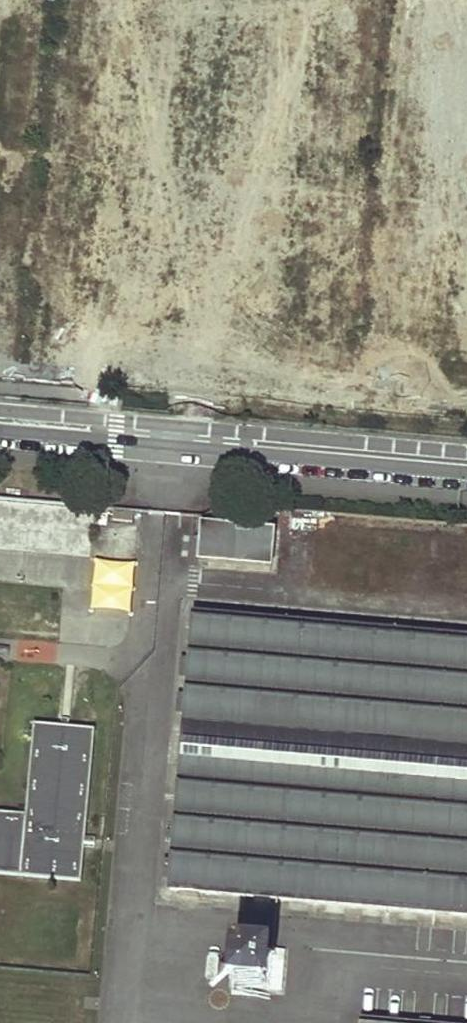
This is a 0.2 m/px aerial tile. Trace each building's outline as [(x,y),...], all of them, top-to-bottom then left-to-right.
[(50,556),(56,526),(48,525),(50,510),(24,505),(24,504),(0,499),(0,572),(26,577),(30,553),(50,556)] [(114,510),(113,521),(133,522),(134,512),(114,510)] [(201,522),(198,560),(273,565),(276,528),(201,522)] [(64,599),(58,639),(122,647),(124,629),(136,631),(134,650),(151,652),(155,620),(107,614),(110,589),(92,587),(90,602),(64,599)] [(168,890),(466,917),(466,642),(193,617),(168,890)] [(95,728),(34,723),(26,816),(0,814),(0,874),(81,881),(95,728)] [(236,951),(234,984),(269,987),(272,953),(236,951)]
